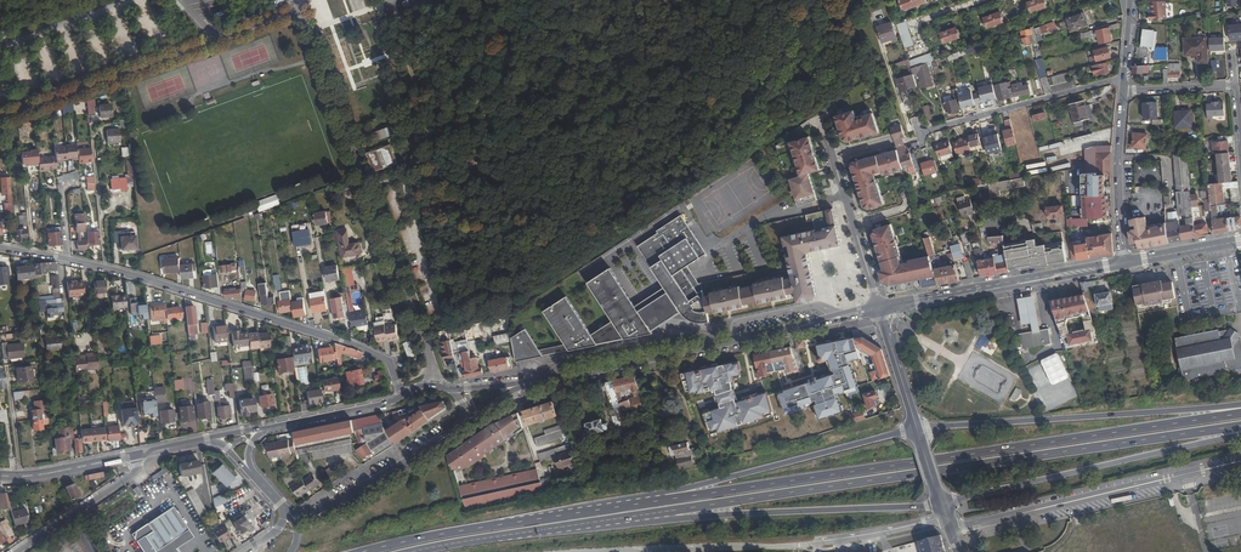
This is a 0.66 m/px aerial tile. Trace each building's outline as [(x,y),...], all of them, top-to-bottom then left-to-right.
[(897,1),(902,13),(926,5),(924,0),(900,0),(897,1)] [(1041,0),(1040,0),(1025,5),(1028,15),(1044,9),(1041,0)] [(1153,8),(1152,8),(1152,16),(1167,15),(1167,0),(1154,0),(1153,8)] [(1081,14),(1064,20),(1069,33),(1085,27),(1081,14)] [(1001,25),(997,15),(981,20),(985,30),(1001,25)] [(1231,21),(1232,37),(1240,36),(1240,20),(1231,21)] [(1038,35),(1054,29),(1052,23),(1047,25),(1046,23),(1039,26),(1040,28),(1036,29),(1035,26),(1031,28),(1035,43),(1040,41),(1038,35)] [(895,26),(904,51),(912,48),(904,24),(895,26)] [(1155,26),(1144,24),(1141,41),(1152,43),(1152,46),(1155,46),(1158,27),(1155,27),(1155,26)] [(891,25),(877,29),(881,43),(889,41),(890,42),(896,41),(891,25)] [(1035,43),(1031,28),(1027,29),(1028,30),(1018,33),(1020,38),(1018,38),(1018,41),(1020,40),(1022,46),(1028,44),(1026,35),(1029,34),(1032,44),(1035,43)] [(1107,29),(1094,32),(1097,46),(1110,42),(1107,29)] [(957,40),(954,30),(938,35),(942,45),(957,40)] [(1086,39),(1093,36),(1091,31),(1084,33),(1086,39)] [(1206,62),(1205,34),(1194,35),(1194,37),(1194,40),(1184,40),(1185,55),(1198,55),(1198,62),(1206,62)] [(1224,37),(1210,38),(1211,51),(1225,51),(1224,37)] [(1167,47),(1155,47),(1154,60),(1167,60),(1167,47)] [(1106,48),(1091,52),(1094,63),(1109,59),(1106,48)] [(930,55),(917,60),(919,67),(929,64),(932,63),(930,55)] [(946,58),(949,70),(954,68),(951,56),(946,58)] [(919,67),(917,60),(908,63),(908,64),(910,70),(919,67)] [(1041,62),(1040,61),(1034,63),(1041,88),(1046,86),(1047,86),(1045,79),(1041,62)] [(1180,62),(1168,63),(1168,68),(1168,77),(1180,77),(1180,62)] [(919,67),(910,70),(912,77),(918,76),(920,84),(917,84),(920,92),(931,89),(926,70),(930,69),(929,64),(919,67)] [(1099,64),(1090,67),(1093,76),(1101,74),(1101,76),(1107,74),(1104,64),(1099,65),(1099,64)] [(1151,68),(1152,65),(1134,67),(1133,73),(1133,74),(1149,72),(1149,68),(1151,68)] [(1064,74),(1049,78),(1051,85),(1066,81),(1064,74)] [(912,77),(900,80),(900,78),(895,79),(899,91),(909,88),(909,90),(915,88),(912,77)] [(1012,97),(1013,98),(1028,94),(1026,86),(1015,88),(1013,80),(1008,81),(1009,82),(1012,97)] [(1012,97),(1009,82),(993,86),(997,101),(1012,97)] [(990,101),(995,100),(991,87),(977,90),(978,94),(981,104),(985,103),(985,104),(990,103),(990,101)] [(956,97),(954,90),(951,91),(953,101),(943,104),(946,114),(960,111),(960,110),(956,97)] [(956,97),(960,110),(974,107),(973,106),(971,96),(970,93),(956,97)] [(971,96),(973,106),(981,104),(978,94),(971,96)] [(1212,99),(1207,99),(1208,114),(1214,114),(1214,111),(1226,110),(1225,98),(1219,98),(1219,97),(1217,97),(1217,98),(1214,98),(1214,97),(1212,97),(1212,99)] [(1157,98),(1143,98),(1143,114),(1157,114),(1157,98)] [(98,108),(97,99),(88,101),(90,117),(97,116),(96,108),(98,108)] [(1067,105),(1073,127),(1091,123),(1087,105),(1083,106),(1082,101),(1067,105)] [(113,117),(112,105),(100,106),(101,118),(113,117)] [(1192,105),(1176,106),(1176,122),(1192,122),(1192,105)] [(922,111),(926,125),(931,124),(926,109),(922,111)] [(834,117),(841,139),(847,142),(877,134),(871,114),(862,117),(862,118),(855,120),(852,111),(834,117)] [(1043,113),(1031,117),(1032,123),(1044,120),(1043,113)] [(1010,118),(1013,132),(1019,130),(1015,116),(1010,118)] [(1005,147),(1014,145),(1008,121),(1002,122),(1005,132),(1001,133),(1005,147)] [(374,132),(377,140),(395,134),(393,128),(392,125),(374,132)] [(901,169),(902,170),(912,167),(908,154),(904,155),(903,152),(904,152),(901,142),(900,142),(899,139),(903,138),(899,125),(889,128),(895,150),(901,169)] [(1142,130),(1134,130),(1133,141),(1146,143),(1148,129),(1142,128),(1142,130)] [(120,142),(119,129),(107,130),(108,143),(120,142)] [(422,133),(420,133),(418,133),(416,134),(415,135),(414,137),(413,138),(413,140),(413,142),(414,145),(415,146),(416,148),(418,149),(420,150),(422,150),(424,149),(426,149),(427,148),(428,146),(429,145),(430,143),(430,142),(430,140),(429,138),(428,136),(427,135),(426,134),(424,133),(422,133)] [(998,134),(984,138),(989,155),(1002,151),(998,134)] [(966,138),(969,149),(979,146),(976,135),(966,138)] [(1229,135),(1214,137),(1215,148),(1229,147),(1229,135)] [(808,174),(819,170),(809,137),(790,143),(800,176),(808,174)] [(951,143),(955,156),(969,152),(969,149),(966,138),(961,139),(961,140),(957,141),(951,143)] [(933,148),(936,158),(938,157),(939,162),(952,159),(947,142),(937,145),(937,146),(933,148)] [(366,152),(373,171),(398,163),(391,143),(366,152)] [(1107,167),(1110,144),(1094,147),(1085,149),(1085,167),(1086,171),(1086,174),(1095,173),(1095,175),(1101,175),(1107,174),(1107,167)] [(46,170),(57,170),(56,163),(56,162),(63,161),(68,161),(68,159),(72,159),(79,158),(79,160),(79,163),(93,162),(91,148),(78,149),(77,145),(66,146),(66,148),(55,149),(56,157),(38,158),(39,165),(40,171),(46,170)] [(1229,147),(1215,148),(1218,177),(1223,177),(1232,176),(1229,147)] [(1187,149),(1174,149),(1175,165),(1177,191),(1179,204),(1179,209),(1186,209),(1185,200),(1192,200),(1190,185),(1187,149)] [(28,166),(39,165),(38,158),(37,150),(29,150),(30,153),(21,153),(22,165),(28,165),(28,166)] [(863,206),(868,209),(882,205),(873,174),(880,172),(881,176),(901,169),(895,150),(852,162),(850,167),(863,206)] [(931,161),(920,164),(923,175),(934,172),(931,161)] [(1086,171),(1085,167),(1080,168),(1080,176),(1082,176),(1083,196),(1101,196),(1101,175),(1095,175),(1095,173),(1086,174),(1086,171)] [(1007,176),(1008,180),(1022,178),(1021,173),(1013,175),(1013,172),(1006,173),(1007,176)] [(127,187),(134,186),(133,174),(129,174),(127,174),(127,177),(120,178),(120,175),(113,176),(113,179),(111,179),(112,188),(121,188),(121,190),(127,190),(127,187)] [(800,176),(789,180),(792,189),(796,188),(796,189),(790,191),(791,195),(797,193),(798,194),(794,195),(797,206),(816,200),(808,174),(800,176)] [(1239,181),(1238,175),(1232,176),(1223,177),(1224,183),(1230,182),(1239,181)] [(10,177),(0,178),(2,195),(11,194),(10,177)] [(88,191),(95,190),(95,184),(94,177),(86,177),(88,191)] [(1224,183),(1223,177),(1218,177),(1208,178),(1209,189),(1224,187),(1224,183)] [(970,183),(971,188),(973,187),(978,186),(976,179),(970,180),(971,183),(970,183)] [(1000,182),(986,185),(988,199),(999,197),(998,192),(1023,188),(1022,179),(1012,180),(1000,182)] [(355,180),(350,182),(347,183),(350,191),(354,189),(356,192),(355,194),(353,193),(351,198),(356,200),(357,197),(362,199),(355,180)] [(1240,194),(1239,181),(1230,182),(1231,195),(1240,194)] [(1197,184),(1190,185),(1192,200),(1193,214),(1199,213),(1199,208),(1201,208),(1201,203),(1199,204),(1197,184)] [(1224,187),(1209,189),(1211,201),(1211,209),(1216,208),(1215,197),(1225,196),(1224,186),(1224,187)] [(256,202),(260,212),(281,204),(277,194),(256,202)] [(1083,196),(1080,196),(1082,218),(1087,218),(1105,217),(1103,196),(1101,196),(1083,196)] [(1225,198),(1227,212),(1229,224),(1240,222),(1240,221),(1240,210),(1231,211),(1229,197),(1225,198)] [(971,198),(958,202),(962,216),(975,212),(971,198)] [(1193,214),(1192,200),(1185,200),(1186,209),(1187,219),(1181,219),(1183,234),(1195,231),(1194,219),(1193,214)] [(1167,215),(1167,218),(1180,215),(1180,212),(1179,209),(1179,204),(1177,204),(1177,206),(1168,206),(1169,215),(1167,215)] [(1060,206),(1044,208),(1045,218),(1061,216),(1060,206)] [(712,296),(704,297),(707,312),(715,311),(715,313),(745,306),(744,305),(758,302),(759,304),(789,298),(788,295),(795,293),(798,303),(814,300),(817,296),(808,253),(841,245),(833,209),(821,211),(806,215),(808,222),(814,221),(816,230),(784,238),(793,279),(785,281),(784,278),(755,285),(756,286),(741,289),(741,287),(711,293),(712,296)] [(1167,215),(1146,218),(1145,209),(1130,212),(1131,220),(1130,222),(1130,226),(1129,226),(1130,232),(1131,234),(1131,238),(1138,241),(1139,241),(1139,242),(1170,236),(1167,218),(1167,215)] [(1217,214),(1212,215),(1214,227),(1229,224),(1227,212),(1221,213),(1220,211),(1217,212),(1217,214)] [(320,225),(336,223),(334,213),(330,214),(330,213),(318,214),(320,225)] [(87,232),(85,214),(77,215),(78,233),(82,233),(87,232)] [(704,297),(701,282),(699,284),(687,266),(706,253),(681,215),(656,231),(657,233),(638,246),(668,293),(681,313),(682,315),(683,317),(685,318),(686,319),(688,320),(689,321),(690,321),(692,322),(693,322),(694,322),(697,323),(698,323),(700,323),(703,323),(709,322),(707,312),(704,297)] [(1180,215),(1167,218),(1170,236),(1183,234),(1181,219),(1180,215)] [(1209,226),(1207,217),(1194,219),(1195,231),(1202,230),(1202,227),(1209,226)] [(1067,219),(1068,233),(1079,232),(1078,227),(1081,227),(1081,228),(1087,227),(1087,218),(1082,218),(1067,219)] [(1030,225),(1030,229),(1031,232),(1041,231),(1039,223),(1030,225)] [(311,224),(296,227),(299,246),(304,245),(315,243),(311,224)] [(874,229),(871,234),(882,268),(877,269),(880,279),(889,285),(918,279),(920,288),(936,285),(928,256),(901,262),(890,224),(874,229)] [(16,228),(16,236),(15,236),(15,239),(17,239),(17,242),(24,241),(24,238),(27,238),(26,230),(20,230),(20,229),(18,229),(18,228),(16,228)] [(99,230),(88,231),(89,243),(100,242),(99,230)] [(345,257),(363,254),(361,243),(353,245),(349,230),(341,231),(344,246),(343,246),(345,257)] [(133,231),(116,232),(117,244),(123,244),(123,251),(141,250),(140,233),(133,233),(133,231)] [(49,246),(62,244),(61,233),(48,234),(49,246)] [(1085,243),(1088,257),(1110,253),(1109,234),(1085,238),(1085,243)] [(937,268),(927,235),(922,236),(928,256),(936,285),(957,281),(953,264),(937,268)] [(986,238),(987,239),(989,248),(999,247),(999,243),(1002,243),(1001,237),(986,238)] [(88,248),(87,238),(82,238),(78,238),(77,238),(78,249),(88,248)] [(1004,255),(1006,268),(1029,264),(1030,268),(1047,265),(1046,263),(1063,259),(1061,242),(1034,247),(1032,239),(1025,241),(1025,242),(1002,246),(1004,255)] [(206,254),(214,253),(212,241),(205,242),(206,254)] [(1085,243),(1079,243),(1079,241),(1066,243),(1068,261),(1088,257),(1085,243)] [(948,247),(951,259),(961,256),(958,245),(948,247)] [(978,249),(971,250),(974,259),(980,258),(978,249)] [(1006,268),(1004,255),(991,257),(991,258),(974,260),(979,277),(1007,272),(1006,268)] [(18,279),(34,277),(34,274),(46,272),(46,270),(51,270),(51,272),(56,272),(56,275),(51,275),(54,296),(36,298),(37,300),(38,312),(46,311),(47,318),(50,317),(50,320),(58,320),(58,312),(63,312),(63,303),(46,304),(45,299),(60,298),(56,262),(35,263),(35,260),(33,259),(33,266),(17,267),(18,279)] [(201,264),(184,266),(184,259),(168,260),(169,273),(176,273),(185,271),(185,275),(186,278),(200,277),(199,272),(201,272),(201,264)] [(329,267),(331,281),(342,279),(340,265),(329,267)] [(353,266),(342,268),(345,286),(351,285),(356,284),(353,266)] [(971,278),(967,266),(963,267),(966,279),(971,278)] [(7,275),(9,275),(8,267),(6,267),(0,268),(0,283),(7,282),(7,275)] [(613,321),(625,340),(653,333),(652,331),(639,312),(611,268),(589,283),(613,321)] [(223,286),(221,274),(217,275),(216,271),(208,272),(209,276),(208,276),(209,288),(223,286)] [(243,295),(243,293),(247,292),(246,299),(255,300),(257,291),(250,290),(250,286),(242,287),(240,277),(239,277),(239,282),(238,282),(239,289),(226,291),(226,297),(243,295)] [(78,279),(72,279),(73,294),(89,292),(88,280),(78,281),(78,279)] [(101,299),(111,298),(109,281),(99,282),(101,299)] [(268,282),(260,284),(262,295),(263,305),(276,303),(275,297),(270,297),(268,282)] [(1086,295),(1087,301),(1093,300),(1088,282),(1082,283),(1085,292),(1086,295)] [(1172,301),(1177,300),(1174,283),(1168,284),(1164,285),(1163,282),(1162,282),(1144,285),(1144,286),(1144,288),(1135,290),(1138,307),(1141,306),(1147,305),(1148,307),(1148,308),(1165,305),(1165,304),(1165,302),(1172,301)] [(351,285),(345,286),(350,311),(355,310),(351,285)] [(312,293),(315,313),(331,310),(328,291),(312,293)] [(1111,292),(1097,295),(1099,306),(1113,303),(1111,292)] [(639,312),(652,331),(667,321),(681,313),(668,293),(639,312)] [(1032,323),(1033,331),(1041,330),(1040,318),(1039,309),(1037,300),(1037,295),(1020,297),(1020,302),(1021,311),(1022,320),(1023,324),(1032,323)] [(1086,295),(1052,301),(1061,329),(1066,345),(1070,344),(1074,343),(1075,345),(1090,342),(1090,340),(1094,339),(1099,338),(1096,330),(1095,326),(1087,301),(1086,295)] [(117,309),(131,308),(130,296),(122,297),(122,296),(116,296),(117,309)] [(146,319),(152,319),(150,302),(141,303),(141,302),(139,302),(139,297),(134,298),(136,314),(140,314),(140,319),(142,318),(146,318),(146,319)] [(293,310),(291,297),(289,297),(289,299),(280,301),(281,312),(293,310)] [(298,301),(292,302),(294,316),(306,314),(304,297),(298,298),(298,301)] [(338,318),(348,316),(344,297),(334,299),(338,318)] [(565,344),(570,351),(599,345),(592,334),(567,297),(545,312),(565,344)] [(167,319),(171,319),(171,320),(186,318),(185,308),(170,309),(170,304),(157,305),(157,308),(154,308),(155,313),(157,313),(157,316),(167,315),(167,319)] [(190,316),(192,336),(198,335),(197,324),(199,324),(200,324),(198,307),(192,307),(193,316),(190,316)] [(355,310),(350,311),(353,326),(357,325),(357,328),(358,329),(359,330),(360,330),(361,330),(367,329),(368,329),(368,328),(369,327),(369,326),(369,325),(365,308),(355,310)] [(1191,314),(1193,322),(1202,320),(1200,312),(1191,314)] [(509,317),(490,321),(493,331),(491,332),(492,337),(495,336),(512,333),(509,317)] [(592,334),(599,345),(625,340),(613,321),(592,334)] [(469,340),(469,341),(476,340),(483,339),(485,338),(483,331),(485,322),(466,327),(468,335),(469,340)] [(219,341),(231,340),(230,325),(222,326),(222,324),(217,325),(219,341)] [(387,324),(377,326),(380,345),(391,343),(391,344),(401,343),(398,328),(388,330),(387,324)] [(1207,332),(1175,338),(1184,381),(1228,372),(1227,368),(1232,367),(1237,366),(1237,368),(1237,369),(1240,368),(1240,340),(1240,336),(1240,335),(1229,328),(1229,329),(1220,331),(1219,329),(1207,332)] [(523,332),(540,358),(570,351),(565,344),(540,349),(527,329),(523,332)] [(1024,332),(1020,333),(1022,348),(1026,347),(1052,343),(1049,329),(1041,330),(1033,331),(1024,332)] [(238,347),(252,345),(253,348),(273,346),(271,331),(261,332),(261,331),(251,332),(251,333),(240,334),(240,332),(236,333),(238,347)] [(518,362),(540,358),(523,332),(513,339),(513,340),(518,362)] [(512,333),(495,336),(497,343),(513,340),(513,339),(512,333)] [(485,338),(483,339),(484,346),(497,343),(495,336),(492,337),(485,338)] [(65,337),(46,339),(47,352),(66,350),(66,346),(69,345),(68,339),(65,339),(65,337)] [(862,337),(853,339),(855,344),(873,355),(881,378),(889,375),(881,349),(862,337)] [(483,339),(476,340),(477,348),(484,346),(483,339)] [(457,358),(453,340),(443,342),(447,360),(457,358)] [(469,341),(469,340),(463,341),(469,370),(466,371),(467,377),(476,375),(473,358),(469,341)] [(798,341),(788,343),(789,347),(799,374),(801,383),(809,381),(798,347),(800,347),(798,341)] [(300,346),(294,347),(296,360),(314,357),(312,344),(311,343),(306,344),(305,345),(305,346),(301,347),(300,346)] [(356,350),(337,344),(339,353),(345,355),(363,360),(365,356),(364,355),(365,353),(359,351),(356,350)] [(414,344),(406,347),(412,365),(420,362),(414,344)] [(28,345),(7,347),(9,359),(29,357),(28,345)] [(774,364),(775,363),(788,360),(789,363),(793,374),(794,373),(795,375),(799,374),(789,347),(777,349),(776,352),(771,353),(774,364)] [(321,351),(323,363),(336,360),(334,349),(321,351)] [(776,352),(777,349),(754,354),(756,365),(758,365),(759,371),(756,372),(757,380),(760,379),(760,376),(772,374),(771,372),(777,371),(776,367),(775,363),(774,364),(771,353),(776,352)] [(79,358),(75,358),(75,360),(76,371),(88,370),(88,368),(100,367),(99,359),(98,355),(94,355),(92,355),(91,354),(86,354),(86,355),(82,356),(82,357),(79,358)] [(473,358),(476,375),(485,373),(484,367),(481,367),(479,357),(473,358)] [(500,359),(502,370),(513,367),(512,357),(500,359)] [(1042,365),(1053,387),(1069,379),(1058,357),(1042,365)] [(280,360),(282,373),(295,371),(296,370),(294,358),(280,360)] [(502,370),(500,359),(491,360),(494,371),(502,370)] [(738,361),(681,373),(687,391),(699,387),(700,390),(716,386),(722,405),(704,411),(710,432),(769,413),(763,393),(750,397),(749,395),(747,395),(745,395),(744,396),(744,398),(733,402),(732,399),(736,397),(734,388),(736,388),(734,380),(736,379),(735,374),(741,373),(738,361)] [(388,381),(385,365),(381,365),(381,369),(379,369),(380,372),(379,372),(379,375),(376,376),(377,383),(388,381)] [(37,367),(22,368),(23,376),(25,376),(25,382),(39,380),(37,367)] [(248,385),(257,383),(256,372),(255,367),(246,368),(248,385)] [(13,387),(10,370),(0,371),(0,385),(1,385),(5,384),(5,388),(13,387)] [(362,370),(349,372),(352,386),(365,384),(362,370)] [(869,372),(872,381),(878,379),(876,370),(869,372)] [(635,375),(613,380),(622,408),(627,406),(628,407),(630,407),(630,408),(644,404),(641,393),(635,375)] [(325,380),(327,390),(341,388),(339,377),(325,380)] [(187,380),(178,381),(179,392),(188,391),(187,380)] [(613,380),(606,381),(609,390),(611,398),(614,404),(616,407),(619,406),(621,412),(616,413),(616,415),(613,416),(615,423),(626,419),(622,408),(613,380)] [(213,396),(219,396),(219,401),(223,401),(222,392),(218,393),(217,381),(211,381),(213,396)] [(606,381),(600,382),(603,392),(609,390),(606,381)] [(807,392),(804,393),(807,402),(844,390),(854,387),(853,383),(848,385),(845,386),(842,388),(841,389),(840,387),(842,387),(841,384),(839,384),(838,381),(807,392)] [(272,391),(271,385),(265,386),(266,395),(262,396),(264,407),(277,405),(275,394),(270,395),(270,391),(272,391)] [(1015,388),(1009,399),(1013,402),(1017,400),(1018,397),(1020,395),(1019,390),(1015,388)] [(323,390),(310,392),(312,403),(325,401),(323,390)] [(863,393),(868,407),(875,405),(873,398),(876,397),(874,390),(863,393)] [(20,400),(31,398),(30,391),(19,392),(20,400)] [(170,395),(160,395),(161,406),(171,405),(170,395)] [(257,398),(243,400),(245,416),(251,415),(251,412),(258,410),(257,398)] [(156,417),(162,417),(160,399),(145,400),(147,415),(153,414),(153,413),(155,412),(155,414),(156,417)] [(697,401),(699,408),(706,406),(704,399),(697,401)] [(221,407),(223,419),(234,418),(232,400),(223,401),(223,407),(221,407)] [(215,417),(213,401),(206,402),(206,403),(200,404),(202,418),(215,417)] [(389,429),(398,442),(416,430),(432,419),(431,418),(449,406),(445,401),(422,405),(425,408),(412,416),(415,422),(413,424),(408,417),(389,429)] [(524,410),(529,423),(558,414),(554,401),(524,410)] [(49,424),(54,423),(54,418),(52,405),(49,405),(48,402),(39,402),(40,410),(37,410),(39,430),(48,429),(47,419),(48,419),(49,424)] [(196,406),(183,408),(185,420),(197,419),(196,406)] [(138,424),(143,423),(141,407),(126,409),(127,425),(133,424),(138,424)] [(177,410),(165,411),(166,423),(178,421),(177,410)] [(458,449),(450,453),(456,469),(460,468),(464,467),(464,468),(470,464),(471,465),(476,462),(475,461),(479,459),(477,455),(479,454),(480,456),(487,453),(485,451),(501,442),(501,443),(505,440),(503,437),(505,435),(506,437),(518,432),(517,429),(524,426),(519,412),(516,413),(514,414),(513,412),(505,417),(500,420),(497,422),(499,424),(496,426),(495,424),(495,425),(492,427),(491,426),(480,434),(479,435),(470,441),(471,443),(469,444),(468,443),(467,443),(465,445),(464,445),(458,449)] [(853,415),(855,422),(864,419),(862,412),(853,415)] [(383,414),(355,419),(357,431),(358,431),(368,428),(367,426),(385,422),(383,414)] [(494,423),(495,425),(495,424),(496,426),(499,424),(497,422),(500,420),(505,417),(504,415),(500,419),(497,422),(494,423)] [(603,423),(602,418),(586,422),(589,433),(609,428),(607,422),(603,423)] [(355,419),(298,431),(300,443),(357,431),(355,419)] [(371,442),(359,450),(366,458),(376,451),(379,455),(396,444),(387,431),(385,422),(367,426),(368,428),(369,436),(367,437),(371,442)] [(564,427),(563,424),(545,429),(546,433),(564,427)] [(125,440),(124,426),(113,427),(114,434),(112,434),(113,440),(125,440)] [(74,440),(79,440),(78,427),(67,428),(68,437),(61,438),(62,451),(75,450),(74,440)] [(567,434),(564,427),(546,433),(535,437),(537,444),(567,434)] [(110,429),(86,431),(87,441),(111,439),(110,429)] [(467,442),(467,443),(468,443),(469,444),(471,443),(470,441),(479,435),(477,432),(471,439),(467,442)] [(503,437),(505,440),(518,432),(506,437),(505,435),(503,437)] [(295,452),(299,451),(299,454),(304,453),(310,463),(315,461),(310,452),(315,451),(316,459),(355,451),(354,443),(353,439),(339,442),(299,450),(297,440),(293,441),(288,442),(288,440),(275,441),(276,444),(271,445),(272,454),(275,457),(295,454),(295,452)] [(689,440),(669,445),(672,454),(676,453),(676,451),(690,448),(689,440)] [(569,442),(538,452),(541,460),(555,455),(558,465),(575,460),(569,442)] [(690,448),(676,451),(676,453),(678,459),(681,458),(681,456),(688,454),(691,453),(690,448)] [(681,458),(678,459),(679,465),(694,461),(691,453),(688,454),(681,456),(681,458)] [(202,459),(183,463),(185,475),(204,471),(202,459)] [(343,470),(338,463),(328,470),(333,477),(343,470)] [(238,477),(226,464),(217,472),(229,485),(238,477)] [(491,478),(461,485),(464,494),(521,481),(541,477),(538,467),(517,472),(505,475),(506,482),(493,485),(491,478)] [(152,481),(168,474),(165,469),(150,476),(152,481)] [(103,480),(105,479),(103,472),(85,475),(85,477),(88,476),(89,480),(102,477),(103,480)] [(305,477),(294,484),(301,495),(308,491),(309,492),(313,489),(314,489),(323,483),(316,472),(306,478),(305,477)] [(505,475),(491,478),(493,485),(506,482),(505,475)] [(542,480),(545,491),(553,489),(549,477),(541,479),(542,480)] [(93,489),(98,487),(95,479),(90,482),(93,489)] [(465,498),(469,508),(525,496),(545,491),(542,480),(465,498)] [(74,484),(65,487),(70,500),(79,496),(74,484)] [(133,490),(138,497),(142,494),(137,487),(133,490)] [(197,487),(189,491),(204,516),(212,512),(197,487)] [(1201,501),(1204,514),(1240,506),(1240,492),(1201,501)] [(228,493),(217,498),(219,507),(232,501),(228,494),(228,493)] [(179,547),(194,537),(174,506),(148,524),(152,530),(145,535),(155,551),(154,551),(183,551),(179,547)] [(255,509),(259,516),(264,512),(260,506),(255,509)] [(27,507),(12,512),(16,525),(31,520),(27,507)] [(251,512),(236,521),(243,532),(249,528),(247,525),(250,522),(248,519),(253,516),(251,512)] [(6,519),(1,521),(9,536),(14,533),(6,519)] [(222,541),(233,535),(225,519),(220,521),(221,523),(214,527),(222,541)] [(6,538),(9,536),(1,521),(0,522),(1,525),(0,525),(0,528),(6,538)] [(148,524),(136,532),(135,538),(144,551),(154,551),(155,551),(145,535),(152,530),(148,524)] [(941,535),(918,541),(921,551),(946,551),(941,535)]
